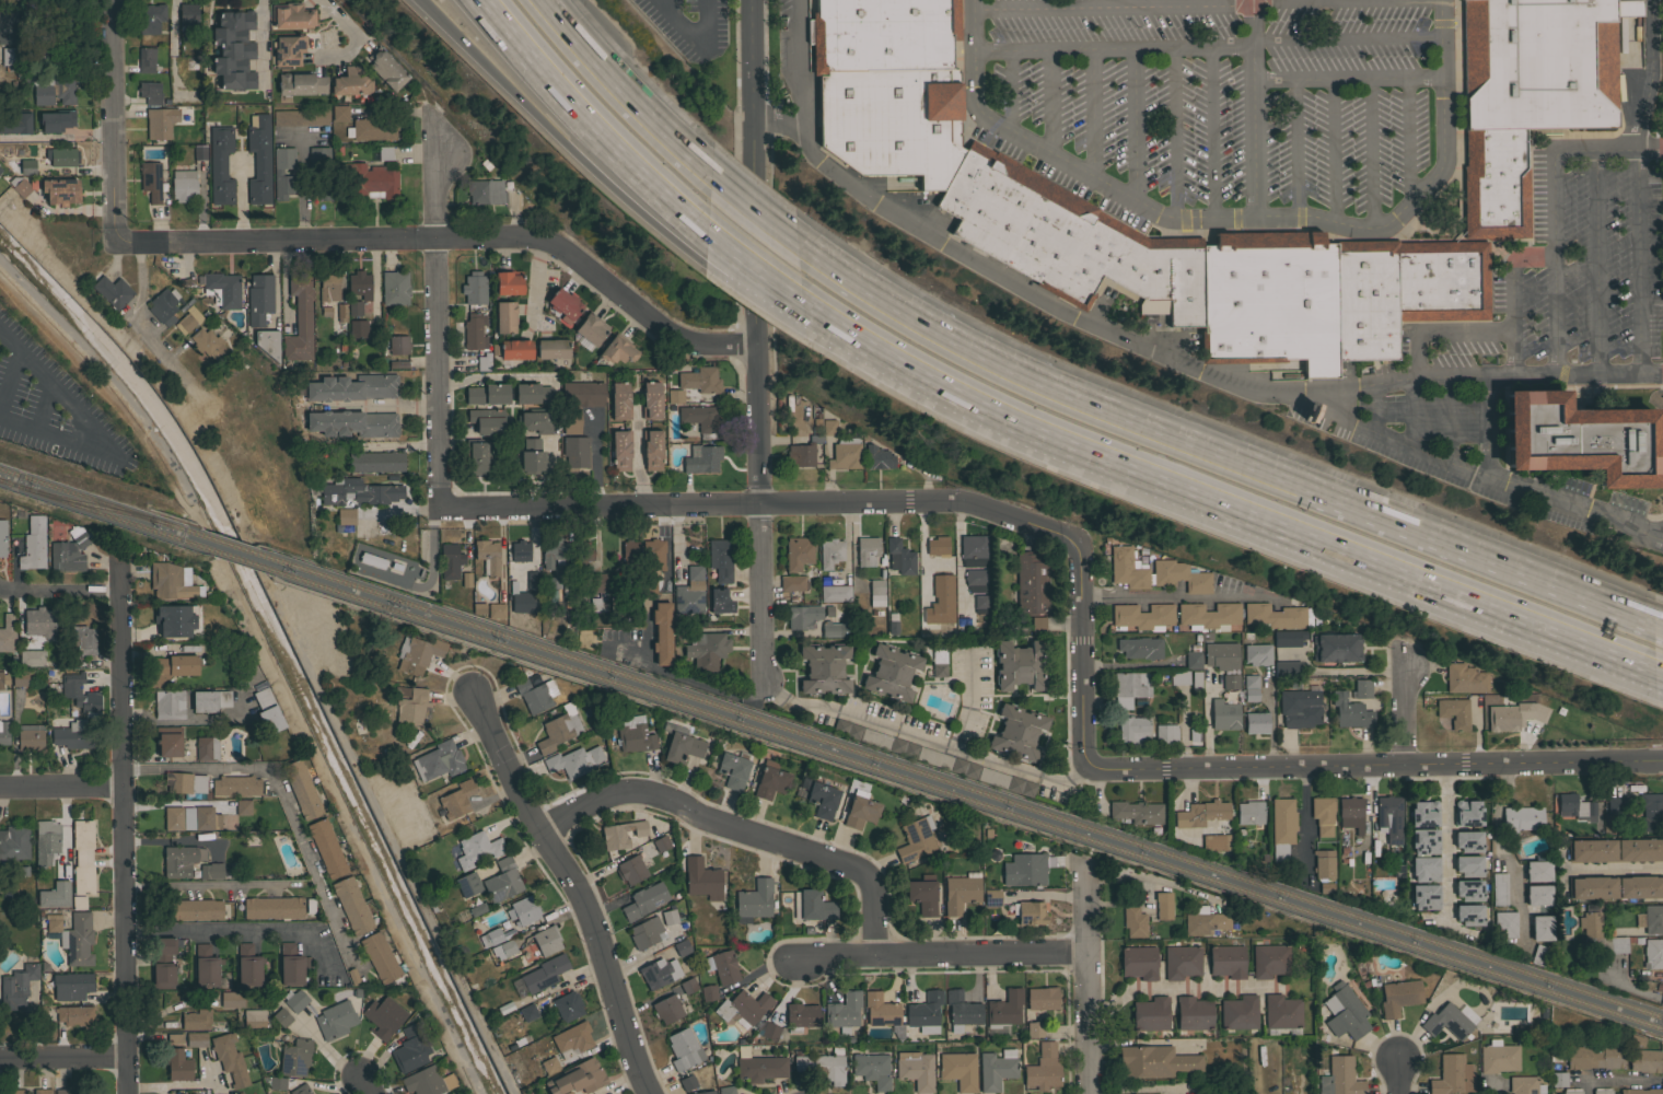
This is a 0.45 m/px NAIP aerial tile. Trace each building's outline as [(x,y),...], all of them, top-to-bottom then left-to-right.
[(809,19),(809,0),(814,0),(814,12),(816,12),(816,0),(959,0),(960,39),(952,39),(952,69),(825,71),(825,74),(818,74),(812,74),(812,43),(807,43),(806,19),(809,19)] [(1464,129),(1462,0),(1614,0),(1640,0),(1641,15),(1632,15),(1633,53),(1627,53),(1627,16),(1614,16),(1616,127),(1524,128),(1464,129)] [(302,2),(302,5),(301,5),(301,9),(315,9),(315,27),(275,27),(275,24),(271,24),(271,7),(286,7),(286,2),(302,2)] [(165,21),(159,21),(160,34),(141,34),(141,28),(139,28),(139,5),(146,5),(146,4),(152,4),(152,5),(156,5),(156,3),(165,3),(165,21)] [(198,3),(197,40),(183,40),(183,31),(179,31),(179,24),(179,3),(198,3)] [(16,43),(0,44),(0,10),(15,9),(16,43)] [(254,28),(246,28),(246,42),(255,42),(255,58),(247,58),(247,71),(255,71),(255,89),(220,89),(220,73),(213,73),(213,71),(212,71),(212,60),(213,60),(213,56),(220,56),(220,46),(221,46),(221,44),(212,44),(212,26),(218,26),(218,11),(241,11),(241,12),(244,12),(244,9),(253,9),(253,11),(254,11),(254,28)] [(77,28),(79,63),(37,66),(35,32),(77,28)] [(272,67),(271,49),(274,49),(274,37),(306,36),(302,54),(298,54),(298,67),(272,67)] [(376,46),(407,78),(391,93),(367,67),(369,63),(364,58),(376,46)] [(154,72),(138,72),(139,47),(155,48),(154,72)] [(15,48),(15,66),(14,66),(14,72),(4,72),(4,66),(1,66),(0,48),(15,48)] [(185,56),(186,56),(186,55),(191,55),(191,56),(198,55),(198,70),(185,70),(185,56)] [(361,66),(361,77),(367,77),(367,80),(368,80),(368,81),(371,81),(371,93),(365,93),(365,95),(329,95),(329,78),(336,78),(336,77),(344,77),(342,67),(361,66)] [(35,82),(21,83),(21,69),(35,69),(35,82)] [(957,69),(957,83),(960,83),(961,119),(958,119),(960,146),(965,149),(943,189),(919,190),(919,174),(859,174),(819,146),(818,74),(825,74),(825,71),(952,69),(957,69)] [(325,94),(313,94),(313,95),(278,95),(278,75),(281,75),(282,74),(287,74),(312,74),(312,78),(325,78),(325,94)] [(72,80),(72,88),(73,88),(73,93),(72,93),(72,97),(73,97),(73,105),(59,105),(59,98),(54,98),(53,81),(72,80)] [(159,81),(159,94),(161,94),(161,103),(158,103),(153,104),(144,104),(146,96),(138,96),(139,91),(137,91),(137,86),(139,86),(139,81),(159,81)] [(51,105),(33,105),(32,86),(51,86),(51,105)] [(348,105),(348,120),(333,120),(332,105),(348,105)] [(315,109),(315,107),(328,107),(328,125),(272,126),(272,110),(315,109)] [(178,123),(178,121),(173,121),(173,124),(170,124),(170,139),(147,139),(147,117),(146,117),(146,108),(187,108),(189,110),(190,114),(190,117),(189,120),(187,123),(178,123)] [(16,132),(0,132),(0,119),(16,119),(16,110),(30,110),(30,133),(16,133),(16,132)] [(72,127),(68,127),(68,128),(60,128),(60,132),(56,132),(56,131),(39,132),(39,124),(38,125),(37,113),(55,113),(55,110),(72,110),(72,127)] [(270,203),(247,203),(247,178),(254,177),(253,151),(246,151),(246,126),(249,126),(249,115),(255,115),(254,113),(269,113),(270,203)] [(360,120),(360,118),(363,118),(363,120),(394,119),(394,127),(396,127),(396,130),(394,131),(394,140),(393,140),(393,141),(389,141),(389,140),(356,140),(356,142),(352,142),(352,140),(351,141),(351,138),(344,138),(344,128),(351,128),(351,120),(360,120)] [(331,138),(349,139),(349,123),(331,123),(331,138)] [(210,127),(232,126),(233,151),(225,151),(226,178),(233,178),(233,203),(211,205),(210,127)] [(1525,167),(1527,167),(1528,236),(1510,237),(1510,240),(1509,240),(1488,240),(1487,240),(1487,238),(1487,237),(1464,237),(1462,165),(1465,165),(1464,129),(1524,128),(1525,167)] [(970,139),(995,153),(996,151),(1147,237),(1200,236),(1201,244),(1201,326),(1167,327),(1167,313),(1167,300),(1146,300),(1141,298),(1102,276),(1096,286),(1095,286),(1091,292),(1093,293),(1083,312),(1034,284),(1036,281),(950,233),(957,219),(934,206),(943,189),(965,149),(970,139)] [(206,144),(207,160),(194,160),(194,144),(206,144)] [(329,199),(318,199),(318,168),(309,168),(309,147),(329,147),(329,199)] [(391,147),(391,161),(376,161),(376,147),(391,147)] [(75,148),(75,149),(78,149),(78,153),(79,153),(79,160),(77,160),(77,163),(75,163),(75,166),(50,166),(50,162),(49,162),(49,159),(42,159),(42,154),(45,154),(45,149),(50,149),(50,148),(75,148)] [(294,148),(294,168),(283,168),(283,175),(294,175),(294,194),(287,194),(287,200),(275,200),(274,148),(294,148)] [(33,160),(34,175),(19,175),(19,160),(33,160)] [(161,203),(149,203),(149,190),(140,190),(140,173),(139,173),(139,171),(140,171),(140,165),(139,165),(139,162),(142,162),(142,161),(148,161),(148,162),(160,162),(161,203)] [(397,198),(383,199),(383,197),(365,197),(365,199),(352,199),(351,162),(365,162),(365,170),(370,170),(370,165),(385,165),(385,170),(397,170),(397,198)] [(195,170),(195,179),(197,179),(197,194),(195,194),(196,198),(191,198),(191,201),(176,201),(176,198),(172,198),(171,177),(172,177),(172,170),(195,170)] [(22,179),(24,182),(31,189),(21,199),(8,186),(9,185),(7,183),(12,177),(20,178),(22,179)] [(77,179),(78,190),(79,203),(73,203),(73,202),(66,202),(66,207),(57,207),(57,202),(56,202),(56,205),(46,205),(46,201),(43,199),(43,193),(39,193),(39,189),(38,189),(38,184),(39,184),(39,181),(77,179)] [(466,190),(465,181),(502,179),(502,191),(505,191),(505,202),(503,202),(503,203),(469,203),(469,195),(467,195),(467,191),(466,191),(466,190)] [(1337,377),(1303,379),(1303,368),(1302,368),(1302,360),(1303,360),(1303,359),(1284,359),(1284,362),(1200,363),(1199,330),(1201,330),(1201,326),(1201,244),(1214,244),(1214,233),(1322,230),(1322,243),(1335,243),(1337,360),(1337,377)] [(1335,241),(1396,240),(1396,243),(1412,242),(1464,241),(1487,241),(1488,318),(1396,321),(1397,329),(1399,329),(1399,334),(1396,334),(1397,359),(1337,360),(1335,243),(1335,241)] [(371,300),(361,301),(361,294),(348,294),(348,274),(353,274),(353,269),(363,269),(363,274),(370,274),(371,300)] [(408,284),(409,284),(409,295),(408,295),(408,304),(382,305),(382,271),(394,271),(394,270),(399,270),(399,271),(407,271),(408,284)] [(486,303),(465,304),(465,294),(461,294),(461,284),(464,284),(464,276),(468,275),(468,270),(480,270),(480,275),(485,275),(486,303)] [(496,278),(495,278),(495,270),(521,270),(522,284),(523,294),(496,294),(496,278)] [(288,295),(288,275),(293,275),(294,271),(311,271),(311,288),(312,288),(312,300),(311,300),(312,359),(282,360),(282,335),(295,335),(294,295),(288,295)] [(222,272),(222,275),(239,275),(240,309),(219,309),(219,289),(202,289),(202,272),(222,272)] [(272,312),(264,312),(264,326),(248,327),(247,287),(251,287),(251,275),(272,274),(272,312)] [(329,300),(328,301),(318,301),(319,287),(321,274),(339,274),(339,300),(329,300)] [(135,293),(116,311),(114,307),(113,309),(109,305),(111,305),(106,300),(105,301),(91,286),(103,275),(112,283),(118,277),(135,293)] [(179,295),(176,300),(177,301),(173,304),(177,309),(171,314),(175,318),(166,327),(162,322),(160,323),(147,309),(150,306),(147,303),(164,287),(167,291),(172,287),(179,295)] [(577,302),(578,301),(582,304),(582,307),(567,325),(559,318),(562,314),(559,311),(557,313),(549,306),(550,304),(546,301),(558,287),(577,302)] [(1138,314),(1138,304),(1141,298),(1146,300),(1167,300),(1167,313),(1138,314)] [(348,315),(348,301),(361,301),(362,315),(348,315)] [(514,302),(514,305),(515,305),(515,312),(515,313),(514,313),(514,317),(516,317),(516,330),(514,330),(514,333),(496,333),(495,302),(514,302)] [(347,322),(337,322),(337,303),(346,303),(347,322)] [(203,318),(197,324),(196,323),(186,333),(185,331),(183,335),(174,325),(177,322),(177,321),(187,312),(185,310),(190,304),(203,318)] [(464,349),(464,346),(463,346),(463,344),(464,344),(464,327),(463,327),(463,324),(464,324),(464,321),(467,321),(467,310),(479,310),(480,312),(481,312),(481,349),(464,349)] [(584,317),(583,317),(589,311),(609,327),(594,347),(573,330),(584,317)] [(367,327),(368,327),(368,330),(367,330),(367,337),(349,338),(348,319),(367,319),(367,327)] [(214,337),(218,335),(223,341),(221,344),(226,350),(214,361),(209,354),(207,356),(202,350),(199,353),(191,345),(195,342),(189,336),(200,327),(205,331),(208,328),(214,337)] [(254,330),(278,330),(278,362),(277,362),(254,344),(254,330)] [(616,331),(632,345),(631,346),(639,351),(637,353),(638,356),(633,360),(632,360),(631,362),(625,357),(621,362),(616,359),(614,362),(610,361),(609,362),(606,360),(605,361),(597,356),(616,331)] [(408,342),(410,342),(410,347),(408,347),(408,353),(388,354),(388,350),(387,350),(387,348),(388,348),(388,336),(407,335),(408,342)] [(537,359),(537,339),(568,339),(568,358),(537,359)] [(500,359),(500,354),(491,354),(491,344),(500,344),(500,340),(532,340),(532,359),(500,359)] [(490,371),(476,371),(476,356),(484,356),(484,352),(490,352),(490,371)] [(403,362),(385,362),(384,369),(403,370),(403,362)] [(697,372),(697,366),(716,365),(716,379),(720,379),(720,393),(697,393),(697,387),(677,387),(677,372),(697,372)] [(305,382),(321,382),(321,376),(334,376),(334,381),(335,381),(335,376),(348,375),(348,380),(356,380),(356,374),(397,373),(397,375),(398,376),(398,384),(396,385),(396,397),(362,397),(362,399),(348,399),(347,400),(340,401),(340,399),(329,399),(328,401),(322,401),(321,400),(306,400),(305,382)] [(604,382),(604,396),(605,396),(605,400),(604,400),(604,406),(561,406),(561,382),(604,382)] [(660,382),(660,385),(662,385),(662,389),(660,389),(660,392),(661,419),(641,419),(641,406),(642,406),(642,392),(643,392),(643,382),(660,382)] [(538,383),(538,386),(550,386),(550,403),(515,403),(514,383),(538,383)] [(626,383),(626,393),(628,393),(628,406),(629,419),(610,420),(609,393),(610,393),(610,392),(608,392),(608,386),(610,386),(610,383),(626,383)] [(484,387),(484,384),(508,384),(508,404),(465,404),(465,387),(484,387)] [(683,389),(683,403),(667,403),(667,389),(683,389)] [(1565,389),(1566,409),(1597,409),(1655,408),(1656,487),(1595,488),(1595,468),(1504,469),(1503,391),(1565,389)] [(580,435),(562,435),(562,407),(580,407),(580,435)] [(716,407),(716,420),(720,420),(720,434),(713,434),(713,440),(699,440),(699,434),(697,434),(697,423),(677,424),(677,408),(716,407)] [(503,409),(503,414),(507,414),(507,429),(503,429),(503,434),(476,434),(476,422),(467,422),(466,409),(503,409)] [(321,411),(322,410),(328,410),(329,411),(339,411),(341,410),(347,410),(348,411),(363,411),(363,414),(396,412),(396,415),(397,415),(397,424),(398,427),(398,433),(397,434),(397,437),(357,437),(357,431),(348,431),(348,435),(336,435),(336,434),(334,434),(334,435),(322,435),(322,430),(306,431),(306,412),(321,411)] [(536,429),(521,429),(521,427),(516,427),(516,415),(520,415),(520,411),(549,411),(549,417),(550,417),(551,433),(536,433),(536,429)] [(836,434),(822,434),(822,420),(836,419),(836,434)] [(604,432),(619,431),(618,422),(604,423),(604,432)] [(661,429),(661,455),(663,455),(663,458),(660,458),(661,469),(644,470),(644,457),(643,457),(643,443),(641,443),(641,430),(661,429)] [(610,430),(629,430),(629,443),(628,443),(628,449),(629,449),(629,457),(628,457),(628,470),(612,472),(610,430)] [(586,437),(586,438),(589,438),(589,442),(586,442),(586,467),(566,467),(566,456),(562,456),(562,437),(586,437)] [(814,466),(786,466),(786,451),(788,451),(788,445),(798,445),(798,437),(811,437),(811,440),(807,440),(807,442),(813,441),(814,466)] [(544,470),(540,470),(540,474),(524,474),(524,470),(521,470),(521,451),(523,451),(523,438),(539,438),(539,451),(543,451),(544,470)] [(859,438),(859,443),(860,443),(860,468),(846,468),(846,467),(826,468),(826,458),(833,458),(833,443),(836,443),(838,438),(859,438)] [(480,439),(480,442),(489,442),(490,463),(486,463),(486,470),(484,470),(484,474),(465,475),(465,439),(480,439)] [(876,447),(881,447),(881,450),(888,450),(888,454),(894,454),(894,468),(865,468),(865,443),(872,443),(876,445),(876,447)] [(689,446),(721,445),(721,459),(717,459),(717,472),(683,473),(683,457),(689,457),(689,446)] [(359,452),(359,451),(362,451),(362,452),(389,452),(389,451),(394,451),(394,452),(404,452),(404,470),(393,470),(393,472),(389,472),(389,470),(363,472),(363,473),(360,473),(360,472),(349,472),(349,453),(359,452)] [(404,485),(404,498),(397,498),(397,501),(388,501),(388,503),(365,504),(365,501),(353,501),(353,498),(344,498),(344,505),(334,505),(334,504),(321,504),(321,492),(317,492),(317,477),(360,477),(360,482),(364,484),(364,485),(404,485)] [(354,509),(354,524),(337,524),(337,509),(354,509)] [(23,534),(27,534),(27,513),(44,513),(45,568),(26,568),(26,569),(18,569),(18,556),(24,555),(23,534)] [(74,542),(71,537),(83,529),(91,542),(80,549),(79,549),(77,549),(79,554),(84,554),(84,570),(50,570),(50,542),(74,542)] [(419,560),(434,560),(434,530),(418,531),(419,560)] [(947,557),(938,557),(938,555),(927,555),(926,539),(934,539),(934,536),(947,536),(947,557)] [(987,536),(987,568),(962,568),(961,559),(960,559),(960,536),(987,536)] [(549,543),(549,537),(560,537),(560,542),(567,542),(568,559),(553,559),(553,569),(543,569),(543,563),(542,563),(542,552),(542,543),(549,543)] [(784,542),(786,542),(784,537),(805,537),(805,542),(806,542),(806,543),(812,543),(812,563),(799,563),(800,572),(784,572),(784,542)] [(857,537),(879,537),(879,554),(877,554),(877,556),(874,556),(874,566),(857,567),(857,537)] [(915,574),(898,574),(898,569),(888,569),(888,552),(886,552),(885,537),(899,537),(899,548),(906,548),(906,551),(915,550),(915,574)] [(624,542),(624,538),(633,538),(632,540),(639,540),(639,570),(621,570),(621,542),(624,542)] [(663,566),(664,566),(664,570),(660,570),(642,570),(641,540),(650,540),(650,538),(656,538),(656,540),(664,539),(664,552),(663,552),(663,566)] [(498,559),(499,559),(499,563),(498,563),(499,575),(487,577),(487,574),(484,574),(482,559),(475,559),(475,544),(474,544),(474,540),(489,539),(489,542),(498,542),(498,559)] [(516,543),(516,539),(523,539),(523,542),(530,542),(530,560),(525,560),(525,562),(523,562),(523,561),(511,561),(511,543),(516,543)] [(716,582),(716,568),(708,568),(708,539),(731,539),(731,582),(716,582)] [(841,561),(834,561),(834,565),(829,565),(829,571),(818,571),(818,543),(827,543),(827,539),(835,539),(835,543),(841,543),(841,561)] [(575,570),(574,542),(589,542),(589,548),(593,548),(593,559),(585,560),(585,563),(586,563),(586,569),(575,570)] [(456,544),(457,554),(464,552),(464,563),(457,563),(457,579),(441,579),(441,566),(440,566),(440,544),(456,544)] [(1131,560),(1138,559),(1138,568),(1139,568),(1139,563),(1147,563),(1147,568),(1149,568),(1149,573),(1153,573),(1152,559),(1173,559),(1173,562),(1182,562),(1188,565),(1188,568),(1197,568),(1197,572),(1210,572),(1210,593),(1185,593),(1185,580),(1175,580),(1175,585),(1152,585),(1152,584),(1149,584),(1149,589),(1126,589),(1126,583),(1110,583),(1110,545),(1131,545),(1131,560)] [(1031,550),(1031,554),(1037,552),(1037,557),(1040,557),(1040,561),(1046,561),(1047,613),(1036,613),(1036,615),(1016,616),(1015,551),(1031,550)] [(182,569),(189,569),(189,584),(197,584),(197,596),(175,596),(175,598),(155,598),(155,596),(153,595),(153,590),(155,589),(150,589),(150,561),(165,561),(182,567),(182,569)] [(674,614),(673,585),(687,585),(686,566),(701,565),(703,613),(674,614)] [(805,578),(805,567),(816,567),(816,578),(805,578)] [(573,569),(573,582),(569,582),(569,590),(567,590),(567,595),(562,595),(562,582),(562,569),(573,569)] [(987,570),(988,592),(965,593),(965,585),(963,585),(963,571),(987,570)] [(538,571),(538,589),(526,589),(526,571),(538,571)] [(605,572),(606,592),(589,592),(589,573),(605,572)] [(457,589),(467,589),(466,574),(457,574),(457,589)] [(953,622),(923,622),(923,607),(930,607),(929,602),(934,602),(934,596),(932,596),(932,574),(952,574),(953,622)] [(803,577),(803,582),(806,582),(806,590),(803,590),(803,592),(778,592),(778,577),(803,577)] [(644,593),(644,579),(655,579),(656,593),(644,593)] [(537,592),(537,612),(511,613),(511,594),(510,594),(510,580),(516,580),(516,592),(537,592)] [(882,580),(882,600),(877,600),(877,594),(875,594),(875,597),(869,597),(868,580),(882,580)] [(848,586),(848,603),(818,603),(818,586),(848,586)] [(708,590),(710,590),(710,587),(717,587),(717,590),(720,590),(720,587),(726,587),(726,601),(733,601),(733,613),(710,613),(710,612),(708,612),(708,590)] [(625,596),(625,610),(609,610),(609,597),(625,596)] [(987,596),(987,614),(973,614),(973,596),(987,596)] [(605,597),(605,610),(590,610),(590,597),(605,597)] [(671,665),(655,665),(655,651),(652,651),(652,642),(655,642),(654,624),(651,624),(651,609),(654,609),(654,602),(670,602),(671,665)] [(1269,602),(1269,610),(1280,610),(1280,607),(1305,606),(1305,617),(1311,617),(1312,627),(1267,628),(1267,627),(1258,627),(1258,622),(1244,624),(1244,603),(1269,602)] [(504,603),(504,618),(488,618),(488,603),(504,603)] [(1202,603),(1203,610),(1213,610),(1213,603),(1240,603),(1240,624),(1228,624),(1228,630),(1201,631),(1201,628),(1200,628),(1200,629),(1188,630),(1188,625),(1177,625),(1177,604),(1202,603)] [(1137,604),(1137,612),(1148,612),(1148,604),(1173,604),(1173,625),(1162,625),(1162,630),(1149,631),(1149,632),(1136,632),(1136,629),(1135,629),(1135,626),(1124,626),(1124,629),(1116,629),(1116,626),(1112,626),(1112,605),(1137,604)] [(160,622),(153,624),(153,606),(189,605),(189,614),(195,614),(195,628),(189,628),(189,637),(160,637),(160,622)] [(36,609),(36,606),(44,606),(44,609),(55,609),(56,635),(49,635),(49,638),(43,638),(43,635),(24,635),(24,609),(36,609)] [(806,620),(810,620),(811,629),(788,629),(788,607),(806,606),(806,620)] [(14,651),(0,651),(0,628),(3,628),(3,613),(13,613),(13,628),(14,628),(14,651)] [(894,633),(894,635),(888,635),(888,632),(886,632),(886,621),(887,621),(886,613),(895,613),(896,632),(894,633)] [(1044,617),(1045,630),(1044,630),(1044,633),(1032,633),(1032,630),(1031,630),(1031,617),(1044,617)] [(823,625),(823,620),(828,620),(828,625),(848,624),(848,632),(839,632),(839,638),(821,638),(821,625),(823,625)] [(673,638),(673,626),(688,625),(689,638),(673,638)] [(95,654),(61,655),(60,626),(86,626),(86,628),(95,628),(95,654)] [(1306,630),(1306,638),(1300,638),(1300,647),(1274,647),(1274,630),(1306,630)] [(719,671),(696,672),(696,657),(694,657),(694,633),(724,632),(724,657),(719,657),(719,671)] [(1360,635),(1361,660),(1358,660),(1358,661),(1317,662),(1317,661),(1313,661),(1313,636),(1360,635)] [(430,644),(432,640),(445,644),(441,659),(429,655),(425,670),(421,668),(418,678),(395,671),(398,660),(395,659),(397,652),(396,651),(399,643),(403,637),(407,639),(408,637),(430,644)] [(1139,638),(1139,637),(1149,637),(1149,638),(1161,638),(1161,659),(1152,659),(1152,660),(1148,660),(1148,659),(1142,659),(1142,657),(1116,657),(1116,639),(1139,638)] [(1043,647),(1045,647),(1045,657),(1044,657),(1044,661),(1040,662),(1042,668),(1044,668),(1044,673),(1046,673),(1046,683),(1044,683),(1044,690),(1031,690),(1031,683),(1027,683),(1027,684),(1024,684),(1024,683),(1016,683),(1015,684),(1013,684),(1013,683),(1010,683),(1010,690),(997,690),(997,683),(995,683),(995,675),(996,675),(996,670),(999,670),(999,662),(996,662),(996,655),(995,655),(993,649),(996,649),(996,640),(1009,640),(1009,648),(1013,648),(1013,647),(1015,647),(1016,648),(1023,648),(1024,647),(1026,647),(1031,647),(1030,640),(1043,640),(1043,647)] [(1237,642),(1237,668),(1230,668),(1230,670),(1216,670),(1216,665),(1203,665),(1203,643),(1237,642)] [(799,680),(805,679),(805,674),(806,673),(806,665),(805,664),(805,663),(806,662),(806,659),(799,659),(799,645),(806,645),(806,643),(816,643),(816,645),(821,645),(821,648),(827,648),(827,645),(832,645),(832,643),(841,643),(841,644),(849,644),(849,657),(841,657),(841,662),(842,662),(842,664),(841,665),(841,672),(844,673),(844,675),(842,675),(842,679),(849,679),(850,691),(842,693),(842,695),(834,695),(834,693),(828,693),(828,690),(822,690),(822,693),(814,693),(814,695),(807,695),(806,693),(800,693),(799,680)] [(874,643),(882,645),(882,643),(892,647),(891,649),(895,650),(894,652),(900,654),(902,652),(905,653),(906,651),(915,654),(915,656),(922,659),(918,672),(910,670),(909,673),(910,673),(910,675),(908,675),(906,682),(907,684),(906,685),(905,689),(911,691),(907,703),(899,701),(899,703),(893,700),(893,699),(886,697),(887,695),(881,693),(881,695),(874,693),(874,695),(867,693),(867,690),(859,688),(863,675),(869,677),(871,672),(873,671),(875,664),(874,663),(874,661),(875,662),(876,657),(870,655),(874,643)] [(1270,644),(1270,663),(1266,663),(1266,665),(1260,665),(1260,664),(1256,664),(1256,665),(1249,665),(1249,661),(1244,661),(1244,644),(1270,644)] [(44,650),(44,666),(19,666),(19,650),(44,650)] [(1200,668),(1185,668),(1185,651),(1200,651),(1200,668)] [(149,673),(152,673),(152,657),(168,657),(168,655),(197,655),(197,659),(205,659),(205,665),(198,665),(198,675),(171,676),(167,679),(167,687),(149,687),(149,673)] [(1300,661),(1301,677),(1275,677),(1275,662),(1300,661)] [(945,663),(945,676),(932,676),(932,663),(945,663)] [(1465,663),(1465,667),(1476,667),(1476,672),(1487,672),(1488,691),(1446,693),(1446,663),(1465,663)] [(27,671),(27,686),(12,686),(12,671),(27,671)] [(1188,671),(1189,684),(1170,685),(1170,671),(1188,671)] [(61,674),(84,673),(84,684),(80,684),(80,695),(84,695),(84,691),(101,691),(101,711),(98,711),(98,718),(84,719),(84,712),(81,712),(80,706),(73,707),(73,697),(61,697),(61,674)] [(1150,673),(1150,696),(1130,696),(1131,709),(1115,709),(1115,697),(1113,697),(1113,673),(1150,673)] [(1238,689),(1222,689),(1222,674),(1238,674),(1238,689)] [(1258,701),(1244,701),(1244,697),(1241,698),(1241,689),(1243,689),(1243,675),(1257,675),(1258,701)] [(557,694),(548,698),(551,706),(528,715),(519,696),(517,696),(512,684),(525,677),(530,688),(550,679),(557,694)] [(1353,679),(1371,679),(1371,698),(1354,698),(1353,679)] [(265,686),(284,726),(266,736),(255,713),(259,711),(251,694),(254,691),(252,687),(263,682),(265,686)] [(426,701),(430,702),(430,707),(425,707),(423,717),(422,717),(421,725),(396,723),(397,713),(399,713),(400,707),(396,706),(397,703),(396,703),(396,700),(397,700),(397,697),(404,698),(405,687),(410,687),(427,688),(426,701)] [(184,690),(184,719),(155,719),(154,690),(184,690)] [(193,712),(193,691),(230,690),(231,707),(217,707),(217,711),(193,712)] [(1309,690),(1309,703),(1322,703),(1323,709),(1321,709),(1322,723),(1312,723),(1312,726),(1298,726),(1298,729),(1283,729),(1283,724),(1282,724),(1282,714),(1279,714),(1278,690),(1309,690)] [(1359,728),(1359,726),(1336,726),(1336,720),(1334,720),(1334,713),(1336,713),(1336,706),(1331,706),(1331,690),(1346,690),(1346,697),(1344,697),(1344,698),(1346,698),(1346,701),(1345,701),(1345,703),(1350,703),(1350,701),(1360,701),(1360,702),(1362,702),(1362,711),(1373,711),(1373,726),(1359,728)] [(1238,703),(1238,729),(1211,729),(1211,699),(1221,698),(1221,703),(1238,703)] [(1467,699),(1468,731),(1451,731),(1451,719),(1453,719),(1452,714),(1447,714),(1447,717),(1435,717),(1435,699),(1467,699)] [(534,742),(546,736),(543,729),(544,729),(542,723),(565,712),(560,705),(569,700),(583,731),(553,744),(555,748),(540,755),(534,742)] [(1044,732),(1036,730),(1035,733),(1036,733),(1035,735),(1034,735),(1032,742),(1033,744),(1032,746),(1032,745),(1031,749),(1037,752),(1033,764),(1025,761),(1025,764),(1015,760),(1016,758),(1012,757),(1013,755),(1007,753),(1005,755),(1001,754),(1001,755),(991,753),(992,750),(985,748),(989,735),(997,738),(998,734),(997,734),(997,732),(999,732),(1001,724),(1000,723),(1000,721),(1001,721),(1002,718),(996,715),(1000,702),(1007,706),(1008,703),(1015,706),(1014,708),(1021,710),(1020,712),(1026,714),(1027,712),(1034,714),(1034,712),(1040,714),(1040,717),(1047,719),(1044,732)] [(1516,706),(1515,702),(1532,702),(1532,719),(1517,719),(1517,730),(1488,731),(1487,706),(1516,706)] [(1267,712),(1268,733),(1245,733),(1244,712),(1267,712)] [(653,735),(655,749),(642,752),(641,749),(637,750),(619,754),(614,720),(638,715),(641,736),(653,735)] [(1127,718),(1127,715),(1131,715),(1131,718),(1149,717),(1149,743),(1130,744),(1130,742),(1118,742),(1118,718),(1127,718)] [(62,728),(62,722),(73,721),(73,719),(85,719),(85,730),(92,729),(93,747),(65,748),(65,744),(51,745),(51,728),(62,728)] [(861,728),(857,742),(830,733),(835,720),(861,728)] [(686,737),(705,743),(699,759),(684,755),(681,766),(674,764),(673,765),(661,760),(670,734),(660,731),(663,722),(688,731),(686,737)] [(1177,724),(1177,745),(1155,745),(1155,724),(1177,724)] [(42,725),(42,750),(16,750),(15,725),(42,725)] [(155,726),(181,726),(182,756),(159,757),(159,756),(155,756),(155,726)] [(891,738),(886,750),(858,741),(862,729),(891,738)] [(1201,729),(1201,742),(1200,742),(1200,745),(1190,745),(1190,741),(1188,741),(1188,729),(1201,729)] [(218,760),(196,760),(196,737),(211,736),(213,737),(218,742),(218,760)] [(455,750),(457,750),(463,763),(462,763),(464,768),(463,768),(463,769),(447,777),(445,771),(423,782),(423,781),(420,782),(410,761),(415,759),(414,759),(435,749),(433,745),(449,738),(455,750)] [(914,759),(887,750),(891,738),(918,747),(914,759)] [(580,746),(582,752),(597,745),(604,758),(595,763),(596,765),(591,767),(592,768),(572,777),(573,779),(568,781),(561,766),(548,772),(542,759),(557,753),(559,756),(580,746)] [(947,771),(914,759),(918,747),(952,758),(947,771)] [(723,787),(728,775),(717,771),(719,764),(718,764),(722,752),(737,757),(740,752),(751,756),(749,761),(744,780),(744,781),(740,792),(723,787)] [(302,765),(303,764),(304,768),(318,803),(319,803),(324,813),(304,822),(280,767),(300,758),(302,765)] [(753,795),(763,767),(761,767),(765,758),(779,764),(777,769),(791,773),(784,793),(774,790),(769,801),(753,795)] [(975,780),(949,771),(953,758),(979,767),(975,780)] [(975,780),(979,767),(1009,777),(1004,790),(975,780)] [(191,773),(191,775),(207,776),(206,793),(191,792),(191,793),(166,792),(167,787),(164,787),(164,771),(191,773)] [(212,779),(219,779),(219,775),(254,775),(254,779),(260,779),(260,795),(249,795),(249,796),(244,796),(241,796),(241,795),(231,795),(231,796),(226,796),(226,795),(212,795),(212,779)] [(803,777),(812,779),(812,781),(840,790),(829,822),(813,816),(816,804),(806,801),(809,794),(807,793),(809,790),(799,788),(803,777)] [(1031,799),(1004,790),(1009,777),(1035,785),(1031,799)] [(468,778),(472,785),(473,784),(475,789),(474,790),(475,792),(463,798),(468,811),(445,822),(442,814),(444,813),(442,806),(440,807),(435,799),(457,789),(455,784),(468,778)] [(847,812),(847,813),(852,796),(851,796),(854,788),(868,793),(865,799),(881,804),(876,816),(873,823),(862,819),(859,830),(842,825),(847,812)] [(1595,815),(1594,815),(1594,822),(1586,822),(1586,817),(1575,817),(1575,815),(1568,815),(1568,811),(1558,811),(1558,793),(1568,793),(1568,792),(1572,792),(1572,793),(1575,793),(1575,798),(1578,798),(1578,801),(1595,801),(1595,815)] [(1638,794),(1662,793),(1662,830),(1640,830),(1640,816),(1642,816),(1642,806),(1638,806),(1638,794)] [(1385,796),(1385,795),(1391,795),(1391,796),(1400,796),(1402,845),(1399,845),(1399,852),(1388,852),(1388,845),(1386,845),(1386,842),(1385,842),(1385,833),(1377,830),(1377,826),(1376,827),(1375,796),(1385,796)] [(1349,798),(1349,796),(1353,796),(1353,798),(1362,798),(1362,835),(1356,836),(1356,827),(1348,827),(1348,829),(1340,829),(1340,827),(1339,827),(1339,817),(1338,817),(1338,798),(1349,798)] [(1175,827),(1174,811),(1187,811),(1187,803),(1201,803),(1201,802),(1210,802),(1210,799),(1218,798),(1218,802),(1228,802),(1229,818),(1203,819),(1203,826),(1175,827)] [(1293,812),(1295,812),(1295,830),(1293,830),(1293,843),(1288,843),(1288,861),(1272,861),(1271,799),(1292,798),(1293,812)] [(1334,798),(1334,811),(1333,811),(1333,824),(1331,824),(1331,836),(1317,837),(1316,825),(1315,825),(1315,817),(1311,817),(1311,798),(1334,798)] [(1621,798),(1604,798),(1603,818),(1620,818),(1621,798)] [(1481,825),(1454,825),(1454,801),(1457,799),(1460,800),(1461,801),(1479,800),(1479,807),(1481,807),(1481,825)] [(251,800),(251,814),(235,815),(235,800),(251,800)] [(1263,800),(1263,823),(1258,823),(1258,825),(1255,825),(1255,824),(1236,824),(1236,803),(1245,802),(1245,801),(1263,800)] [(1435,826),(1435,825),(1410,825),(1410,808),(1412,808),(1411,801),(1424,801),(1424,802),(1429,801),(1429,800),(1435,800),(1438,802),(1438,805),(1437,806),(1438,806),(1439,826),(1435,826)] [(1136,803),(1136,801),(1143,801),(1143,803),(1162,803),(1162,824),(1131,824),(1131,818),(1109,818),(1109,801),(1126,801),(1126,803),(1136,803)] [(183,829),(164,829),(164,806),(183,806),(183,829)] [(194,828),(184,829),(183,807),(194,806),(194,828)] [(212,806),(212,814),(220,814),(221,828),(213,828),(213,829),(195,829),(194,806),(212,806)] [(1542,806),(1543,828),(1516,829),(1516,835),(1503,835),(1502,807),(1542,806)] [(937,849),(915,858),(915,859),(900,864),(895,848),(906,843),(899,826),(929,814),(933,827),(929,829),(937,849)] [(327,823),(328,823),(329,826),(328,827),(344,861),(346,864),(346,865),(348,871),(328,880),(324,868),(311,837),(310,837),(305,826),(325,817),(327,823)] [(94,894),(73,894),(73,873),(72,873),(72,869),(73,869),(73,865),(75,865),(75,849),(73,849),(72,831),(71,831),(71,828),(72,828),(72,819),(93,819),(93,848),(92,848),(92,864),(93,864),(94,894)] [(646,819),(648,835),(636,836),(637,841),(629,842),(629,847),(604,850),(601,826),(646,819)] [(50,821),(56,821),(56,824),(59,824),(60,852),(55,852),(55,856),(53,856),(53,865),(45,865),(45,869),(37,869),(36,865),(35,821),(50,821)] [(30,859),(0,859),(0,829),(5,829),(5,826),(28,825),(30,859)] [(1439,848),(1438,848),(1438,853),(1412,853),(1412,847),(1411,847),(1410,829),(1435,828),(1435,829),(1438,829),(1439,848)] [(480,830),(486,843),(499,837),(505,852),(491,859),(489,853),(469,862),(472,868),(461,873),(454,859),(462,856),(457,848),(460,847),(456,841),(480,830)] [(1480,831),(1481,842),(1482,842),(1482,851),(1461,852),(1461,847),(1454,847),(1454,831),(1480,831)] [(671,846),(658,852),(651,840),(664,834),(671,846)] [(1224,834),(1225,850),(1202,851),(1201,835),(1224,834)] [(1568,839),(1662,837),(1662,860),(1651,861),(1651,860),(1629,860),(1629,861),(1604,861),(1604,860),(1582,861),(1582,862),(1568,862),(1568,839)] [(197,846),(197,862),(190,862),(190,876),(164,876),(163,846),(197,846)] [(1334,877),(1333,877),(1333,881),(1328,881),(1328,877),(1314,877),(1314,872),(1312,872),(1312,866),(1314,866),(1314,854),(1312,854),(1312,850),(1333,849),(1334,877)] [(1038,853),(1038,852),(1046,852),(1046,871),(1045,871),(1045,884),(1002,885),(1002,862),(1011,862),(1011,853),(1038,853)] [(523,888),(491,904),(490,900),(489,901),(487,897),(489,896),(481,881),(500,872),(495,861),(509,854),(515,868),(513,868),(523,888)] [(636,856),(637,854),(639,858),(638,858),(639,860),(647,856),(652,864),(643,869),(647,875),(627,886),(623,880),(621,881),(620,880),(619,881),(614,871),(616,870),(615,869),(616,868),(615,865),(636,854),(636,856)] [(707,900),(707,894),(686,894),(685,856),(701,854),(701,869),(720,869),(721,887),(724,887),(724,893),(721,893),(721,900),(707,900)] [(1480,856),(1481,866),(1482,866),(1482,876),(1461,876),(1461,871),(1454,871),(1454,856),(1480,856)] [(1437,857),(1439,857),(1440,876),(1439,876),(1439,881),(1434,882),(1434,880),(1427,880),(1427,882),(1414,882),(1414,875),(1411,875),(1411,857),(1437,857)] [(1550,860),(1550,881),(1526,881),(1525,872),(1524,872),(1524,868),(1525,868),(1525,861),(1550,860)] [(200,864),(209,864),(209,862),(222,862),(222,877),(200,878),(200,864)] [(18,876),(18,868),(26,868),(26,876),(18,876)] [(482,889),(463,898),(454,880),(474,870),(482,889)] [(966,876),(966,872),(979,871),(979,876),(980,876),(980,901),(962,903),(962,916),(944,916),(944,915),(942,915),(942,909),(944,909),(944,900),(945,900),(944,877),(966,876)] [(1507,905),(1492,905),(1491,873),(1507,872),(1507,905)] [(353,880),(354,880),(356,883),(354,883),(374,927),(352,936),(348,924),(349,924),(336,895),(335,896),(332,891),(333,889),(330,884),(351,874),(353,880)] [(919,899),(906,899),(906,881),(920,881),(920,875),(934,875),(934,886),(938,886),(938,891),(935,891),(935,916),(919,917),(919,899)] [(1568,876),(1662,875),(1662,897),(1660,897),(1660,896),(1623,897),(1623,898),(1613,898),(1613,897),(1574,897),(1574,899),(1568,899),(1568,876)] [(755,891),(754,877),(771,876),(771,893),(770,893),(770,916),(751,916),(751,922),(736,923),(735,891),(755,891)] [(1481,880),(1481,883),(1489,883),(1489,891),(1482,891),(1482,900),(1461,901),(1461,896),(1455,896),(1455,881),(1481,880)] [(69,907),(36,907),(36,892),(48,892),(48,891),(53,889),(53,882),(68,881),(69,907)] [(660,881),(668,899),(653,907),(653,908),(658,906),(659,907),(658,908),(659,909),(641,918),(641,916),(628,922),(620,907),(633,900),(630,895),(632,894),(631,893),(641,888),(641,889),(660,881)] [(1316,884),(1316,894),(1329,894),(1329,884),(1316,884)] [(1435,884),(1435,885),(1440,884),(1441,904),(1440,904),(1440,909),(1426,909),(1426,908),(1414,909),(1414,903),(1411,903),(1411,884),(1435,884)] [(1550,885),(1550,905),(1526,905),(1526,898),(1525,898),(1525,894),(1525,885),(1550,885)] [(799,892),(799,891),(818,889),(818,903),(835,901),(835,920),(817,920),(817,919),(793,919),(792,892),(799,892)] [(1000,889),(1000,906),(984,906),(984,889),(1000,889)] [(1172,919),(1156,919),(1156,900),(1154,900),(1154,893),(1172,892),(1172,919)] [(530,894),(533,901),(535,900),(540,912),(538,913),(539,917),(520,927),(519,926),(515,927),(513,921),(516,920),(515,918),(510,920),(505,910),(511,907),(509,904),(530,894)] [(85,895),(86,909),(72,909),(72,896),(85,895)] [(296,918),(293,919),(293,918),(289,918),(289,920),(281,920),(281,918),(266,918),(253,918),(253,919),(249,919),(244,919),(243,898),(247,898),(247,897),(256,897),(289,897),(289,896),(294,896),(294,897),(302,897),(303,917),(296,918)] [(165,920),(165,900),(174,900),(174,899),(212,898),(212,899),(222,899),(222,918),(165,920)] [(1043,901),(1044,912),(1045,912),(1045,924),(1017,924),(1017,913),(1012,913),(1012,903),(1017,903),(1017,901),(1043,901)] [(470,918),(466,909),(482,903),(486,911),(470,918)] [(1481,904),(1481,916),(1484,916),(1484,924),(1462,926),(1462,920),(1455,920),(1455,905),(1481,904)] [(1584,954),(1583,928),(1578,928),(1578,917),(1582,917),(1582,911),(1584,911),(1584,904),(1596,904),(1597,911),(1600,911),(1601,938),(1626,936),(1627,953),(1584,954)] [(1194,913),(1193,905),(1207,905),(1208,913),(1230,912),(1230,929),(1217,929),(1218,934),(1185,934),(1184,913),(1194,913)] [(1643,905),(1662,905),(1662,933),(1648,933),(1648,927),(1643,927),(1635,927),(1635,912),(1643,912),(1643,905)] [(1146,936),(1127,936),(1127,928),(1124,928),(1123,907),(1126,907),(1126,906),(1138,906),(1139,912),(1146,912),(1146,936)] [(674,908),(677,921),(676,922),(677,924),(666,927),(666,924),(664,924),(661,911),(674,908)] [(1516,936),(1495,938),(1493,912),(1516,911),(1516,936)] [(89,930),(91,930),(91,944),(86,944),(86,954),(91,954),(92,966),(66,966),(66,948),(58,948),(58,932),(45,932),(45,920),(44,920),(43,915),(60,915),(60,931),(65,931),(65,930),(70,930),(70,912),(89,912),(89,930)] [(663,930),(662,931),(664,936),(660,939),(660,940),(637,951),(629,935),(631,935),(628,928),(656,915),(663,930)] [(1551,940),(1532,940),(1531,916),(1551,915),(1551,940)] [(554,923),(560,939),(558,940),(561,947),(542,956),(531,934),(554,923)] [(497,927),(502,941),(490,946),(489,945),(482,948),(477,936),(485,933),(484,933),(497,927)] [(383,938),(383,939),(392,955),(394,954),(396,958),(395,959),(403,974),(382,985),(358,941),(379,930),(383,938)] [(152,988),(152,978),(153,978),(153,963),(154,963),(153,953),(152,953),(152,936),(174,936),(175,953),(168,953),(168,962),(174,962),(175,984),(173,984),(173,988),(152,988)] [(685,938),(691,951),(678,957),(672,944),(685,938)] [(1643,939),(1662,938),(1662,967),(1644,968),(1644,955),(1643,955),(1643,946),(1643,939)] [(510,939),(515,952),(502,957),(497,945),(510,939)] [(280,985),(280,942),(294,942),(295,955),(303,955),(303,956),(309,956),(309,967),(303,967),(303,985),(280,985)] [(196,987),(195,943),(209,943),(210,956),(218,956),(218,958),(223,958),(223,964),(218,964),(219,986),(196,987)] [(239,986),(237,943),(253,943),(253,955),(260,955),(260,957),(264,957),(264,964),(260,964),(260,985),(239,986)] [(1549,947),(1544,966),(1530,962),(1536,943),(1549,947)] [(1289,944),(1289,974),(1269,974),(1269,979),(1253,979),(1253,945),(1289,944)] [(1200,945),(1200,975),(1182,975),(1182,980),(1165,980),(1164,946),(1200,945)] [(1244,945),(1244,974),(1245,974),(1245,978),(1229,979),(1228,975),(1209,975),(1209,945),(1244,945)] [(1156,946),(1156,980),(1140,980),(1140,976),(1120,976),(1120,946),(1156,946)] [(517,952),(523,948),(531,961),(525,964),(517,952)] [(731,948),(733,956),(732,956),(740,979),(719,985),(709,955),(731,948)] [(538,967),(537,965),(561,953),(569,968),(554,976),(557,981),(527,996),(519,977),(538,967)] [(683,974),(671,979),(672,980),(665,984),(664,982),(649,990),(641,975),(640,975),(637,969),(662,957),(663,961),(666,959),(667,961),(674,957),(683,974)] [(23,970),(23,963),(38,963),(38,979),(26,979),(27,1010),(1,1010),(1,975),(12,975),(12,970),(23,970)] [(345,973),(352,969),(359,984),(351,987),(345,973)] [(93,973),(93,991),(85,991),(85,996),(84,996),(84,1000),(54,1000),(54,985),(53,985),(53,974),(93,973)] [(698,988),(685,994),(678,982),(693,976),(698,988)] [(1383,984),(1383,982),(1389,981),(1389,982),(1420,978),(1423,1002),(1397,1006),(1398,1017),(1382,1020),(1380,1001),(1383,1001),(1381,984),(1383,984)] [(1368,1014),(1363,1017),(1370,1027),(1352,1040),(1345,1029),(1335,1037),(1324,1022),(1333,1015),(1322,1002),(1328,997),(1328,996),(1334,991),(1330,987),(1340,979),(1344,984),(1345,982),(1368,1014)] [(700,986),(703,986),(707,985),(710,985),(714,984),(717,999),(702,1001),(700,986)] [(1021,988),(1021,989),(1022,989),(1022,1005),(1019,1005),(1019,1024),(1008,1025),(1008,1036),(986,1036),(986,1001),(1001,1001),(1001,1003),(1005,1003),(1004,988),(1021,988)] [(1044,989),(1044,988),(1056,988),(1056,1010),(1025,1011),(1025,1005),(1024,1000),(1025,996),(1025,989),(1044,989)] [(294,1015),(282,1003),(284,1001),(281,997),(288,991),(291,994),(298,989),(309,1001),(294,1015)] [(723,999),(726,1002),(740,989),(753,1002),(761,992),(774,1003),(763,1016),(760,1014),(748,1027),(747,1026),(743,1031),(729,1017),(723,1023),(711,1012),(723,999)] [(840,1002),(840,1004),(844,1004),(844,990),(860,989),(861,1006),(858,1006),(858,1025),(849,1025),(849,1034),(839,1035),(839,1026),(825,1026),(825,1002),(840,1002)] [(572,990),(573,993),(574,992),(581,1006),(579,1008),(583,1014),(561,1024),(550,1001),(572,990)] [(881,990),(881,1002),(899,1002),(899,1024),(868,1025),(868,1008),(865,1008),(864,990),(881,990)] [(927,991),(932,990),(935,991),(940,991),(940,1005),(937,1005),(937,1027),(935,1027),(935,1034),(917,1035),(917,1027),(905,1027),(904,1005),(923,1005),(923,991),(927,991)] [(944,990),(960,990),(961,1003),(966,1003),(966,1004),(979,1003),(980,1024),(947,1025),(947,1004),(944,1005),(944,990)] [(220,991),(244,991),(244,1006),(239,1006),(239,1009),(235,1009),(235,1006),(221,1008),(220,991)] [(659,1016),(656,1017),(653,1012),(655,1011),(651,1003),(673,992),(676,1000),(685,996),(693,1009),(663,1025),(659,1016)] [(1257,1028),(1221,1029),(1220,1000),(1240,999),(1240,994),(1256,993),(1257,1028)] [(1301,998),(1301,1027),(1300,1027),(1300,1034),(1267,1035),(1267,1028),(1265,1028),(1264,993),(1281,993),(1281,999),(1301,998)] [(359,1014),(372,999),(377,1003),(384,996),(406,1014),(382,1043),(367,1029),(369,1028),(373,1032),(375,1028),(359,1014)] [(1151,1001),(1151,997),(1154,997),(1154,996),(1165,996),(1167,996),(1168,1029),(1133,1029),(1132,1001),(1151,1001)] [(1211,1000),(1212,1028),(1177,1029),(1177,1001),(1176,1001),(1176,996),(1194,996),(1194,1000),(1211,1000)] [(346,999),(352,1013),(353,1012),(358,1023),(346,1028),(347,1032),(324,1043),(313,1017),(321,1014),(318,1011),(346,999)] [(1474,1025),(1458,1040),(1442,1025),(1431,1037),(1419,1025),(1431,1012),(1434,1014),(1447,1000),(1474,1025)] [(499,1016),(495,1009),(509,1002),(513,1010),(499,1016)] [(531,1003),(532,1005),(536,1014),(536,1016),(523,1023),(516,1010),(531,1003)] [(801,1003),(801,1005),(818,1004),(818,1026),(801,1026),(801,1032),(787,1032),(787,1011),(786,1011),(786,1003),(801,1003)] [(62,1022),(56,1022),(56,1013),(54,1013),(54,1009),(56,1009),(56,1006),(92,1006),(92,1013),(93,1013),(93,1025),(62,1026),(62,1022)] [(292,1021),(281,1029),(270,1017),(280,1008),(292,1021)] [(181,1013),(191,1013),(196,1013),(196,1010),(210,1009),(210,1024),(208,1024),(208,1029),(181,1031),(181,1013)] [(265,1009),(265,1026),(244,1027),(243,1009),(265,1009)] [(584,1020),(591,1031),(588,1032),(593,1045),(574,1055),(573,1054),(563,1059),(559,1052),(550,1036),(584,1020)] [(398,1075),(388,1052),(399,1047),(398,1043),(404,1039),(399,1028),(415,1022),(429,1052),(423,1056),(427,1062),(398,1075)] [(779,1028),(774,1041),(754,1034),(764,1022),(779,1028)] [(1030,1023),(1034,1022),(1037,1023),(1043,1023),(1042,1038),(1037,1038),(1034,1038),(1030,1037),(1026,1038),(1025,1023),(1030,1023)] [(698,1047),(700,1046),(706,1058),(675,1072),(670,1060),(674,1058),(667,1044),(670,1044),(665,1036),(687,1025),(698,1047)] [(244,1069),(245,1069),(245,1071),(244,1072),(248,1085),(231,1091),(229,1084),(232,1084),(228,1071),(222,1073),(218,1060),(216,1060),(212,1051),(210,1051),(209,1047),(211,1047),(209,1038),(228,1033),(228,1034),(232,1032),(233,1035),(234,1035),(235,1037),(234,1038),(235,1041),(231,1043),(233,1052),(239,1051),(244,1069)] [(206,1034),(206,1048),(185,1048),(185,1034),(206,1034)] [(165,1035),(181,1035),(182,1045),(165,1045),(165,1035)] [(279,1074),(282,1044),(293,1045),(294,1037),(312,1039),(311,1043),(312,1043),(311,1051),(309,1066),(306,1064),(305,1076),(279,1074)] [(1485,1046),(1485,1045),(1489,1044),(1489,1038),(1500,1038),(1500,1045),(1517,1045),(1519,1070),(1496,1070),(1496,1073),(1480,1073),(1480,1046),(1485,1046)] [(1055,1057),(1057,1057),(1057,1066),(1058,1066),(1059,1085),(1046,1086),(1046,1090),(1045,1090),(1045,1091),(1035,1091),(1035,1085),(1023,1086),(1022,1067),(1036,1066),(1036,1058),(1038,1058),(1037,1043),(1054,1041),(1055,1057)] [(1567,1047),(1581,1046),(1581,1041),(1588,1041),(1588,1046),(1589,1046),(1589,1048),(1592,1048),(1592,1052),(1598,1052),(1598,1048),(1602,1048),(1602,1046),(1624,1045),(1624,1068),(1603,1068),(1603,1067),(1589,1068),(1589,1069),(1567,1069),(1567,1047)] [(1172,1045),(1172,1055),(1202,1055),(1202,1071),(1172,1071),(1172,1075),(1119,1076),(1118,1046),(1172,1045)] [(786,1058),(786,1079),(760,1079),(760,1084),(746,1084),(746,1079),(735,1079),(735,1058),(736,1058),(736,1046),(747,1046),(747,1058),(786,1058)] [(167,1081),(167,1070),(166,1070),(166,1067),(167,1064),(167,1062),(165,1062),(165,1054),(167,1054),(166,1048),(182,1048),(182,1060),(190,1060),(190,1061),(191,1062),(191,1064),(190,1066),(190,1068),(191,1068),(191,1071),(191,1081),(167,1081)] [(802,1057),(802,1056),(806,1056),(806,1057),(819,1057),(819,1056),(823,1056),(830,1056),(830,1048),(840,1048),(840,1056),(842,1056),(842,1086),(829,1086),(829,1082),(817,1082),(817,1076),(805,1076),(805,1072),(792,1072),(792,1057),(802,1057)] [(978,1054),(992,1052),(993,1058),(1000,1058),(1000,1049),(1013,1048),(1013,1058),(1015,1058),(1016,1078),(998,1079),(998,1092),(979,1093),(978,1054)] [(1629,1049),(1660,1050),(1659,1073),(1638,1072),(1638,1071),(1629,1070),(1629,1049)] [(932,1093),(914,1093),(914,1079),(895,1080),(895,1060),(896,1060),(895,1052),(918,1052),(919,1055),(931,1054),(932,1093)] [(888,1073),(884,1074),(884,1075),(889,1075),(889,1091),(874,1092),(874,1080),(862,1080),(862,1074),(852,1074),(851,1055),(853,1055),(853,1054),(860,1054),(860,1055),(887,1054),(888,1073)] [(974,1054),(975,1089),(975,1093),(956,1093),(955,1079),(938,1080),(938,1055),(974,1054)] [(1446,1093),(1428,1093),(1428,1080),(1440,1080),(1440,1054),(1463,1054),(1463,1062),(1470,1062),(1472,1073),(1474,1072),(1475,1092),(1446,1093)] [(1364,1080),(1364,1093),(1346,1093),(1342,1093),(1335,1093),(1330,1093),(1318,1093),(1318,1075),(1329,1075),(1328,1056),(1352,1055),(1353,1081),(1364,1080)] [(571,1089),(560,1093),(558,1093),(556,1093),(554,1093),(547,1080),(561,1072),(561,1071),(592,1056),(593,1059),(595,1059),(597,1064),(596,1067),(597,1068),(600,1067),(607,1082),(584,1093),(581,1086),(572,1091),(571,1089)] [(551,1057),(558,1070),(545,1076),(538,1063),(551,1057)] [(444,1091),(444,1093),(411,1093),(414,1093),(412,1090),(406,1093),(399,1079),(433,1062),(440,1076),(451,1071),(457,1084),(444,1091)] [(1567,1086),(1551,1086),(1551,1072),(1567,1072),(1567,1086)] [(697,1084),(684,1092),(678,1080),(691,1073),(697,1084)] [(1537,1075),(1537,1093),(1512,1093),(1512,1092),(1509,1092),(1509,1076),(1537,1075)] [(286,1090),(269,1089),(270,1076),(287,1078),(286,1090)] [(1246,1081),(1246,1093),(1236,1093),(1236,1089),(1233,1089),(1232,1082),(1246,1081)] [(303,1083),(310,1093),(288,1093),(303,1083)] [(733,1085),(735,1093),(719,1093),(718,1087),(733,1085)]
